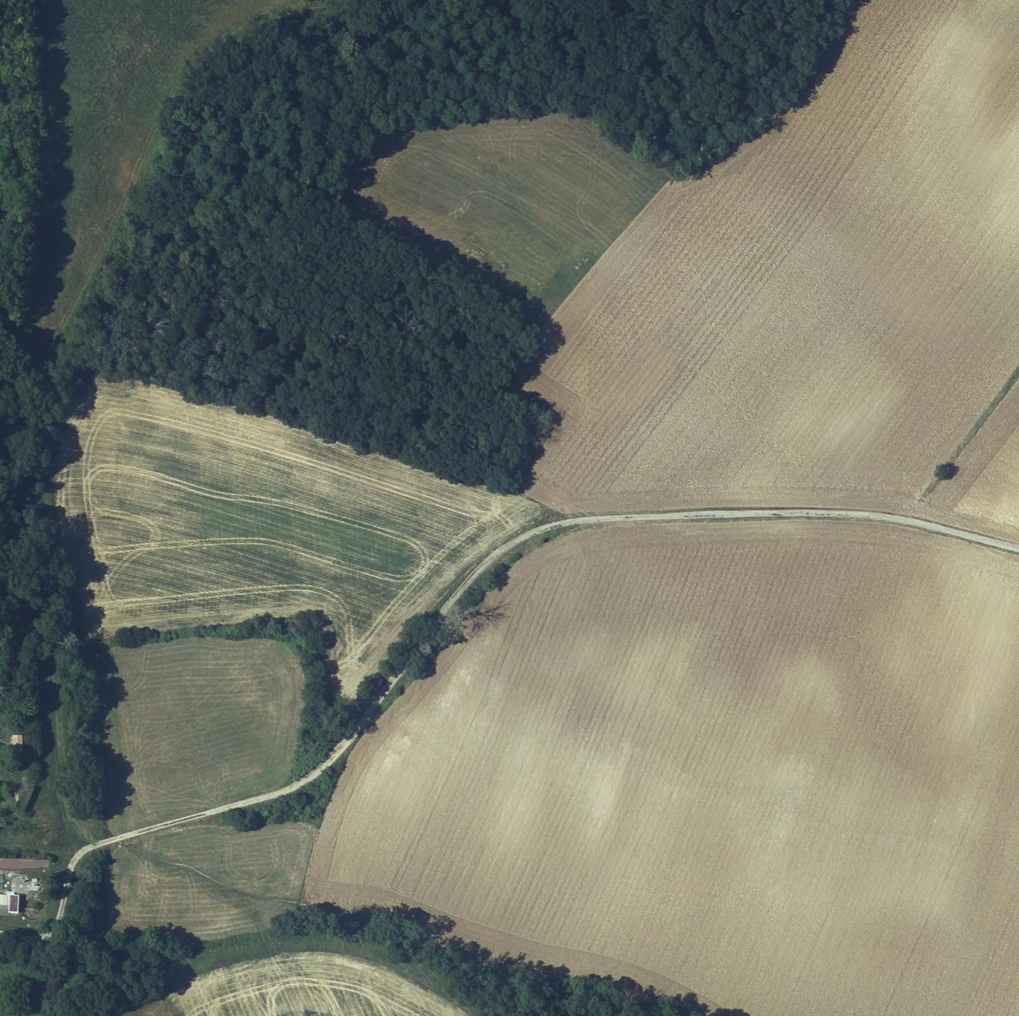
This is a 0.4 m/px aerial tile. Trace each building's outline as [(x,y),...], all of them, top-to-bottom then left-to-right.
[(10,735),(11,746),(22,746),(21,734),(10,735)] [(18,912),(19,895),(9,895),(8,912),(18,912)]
